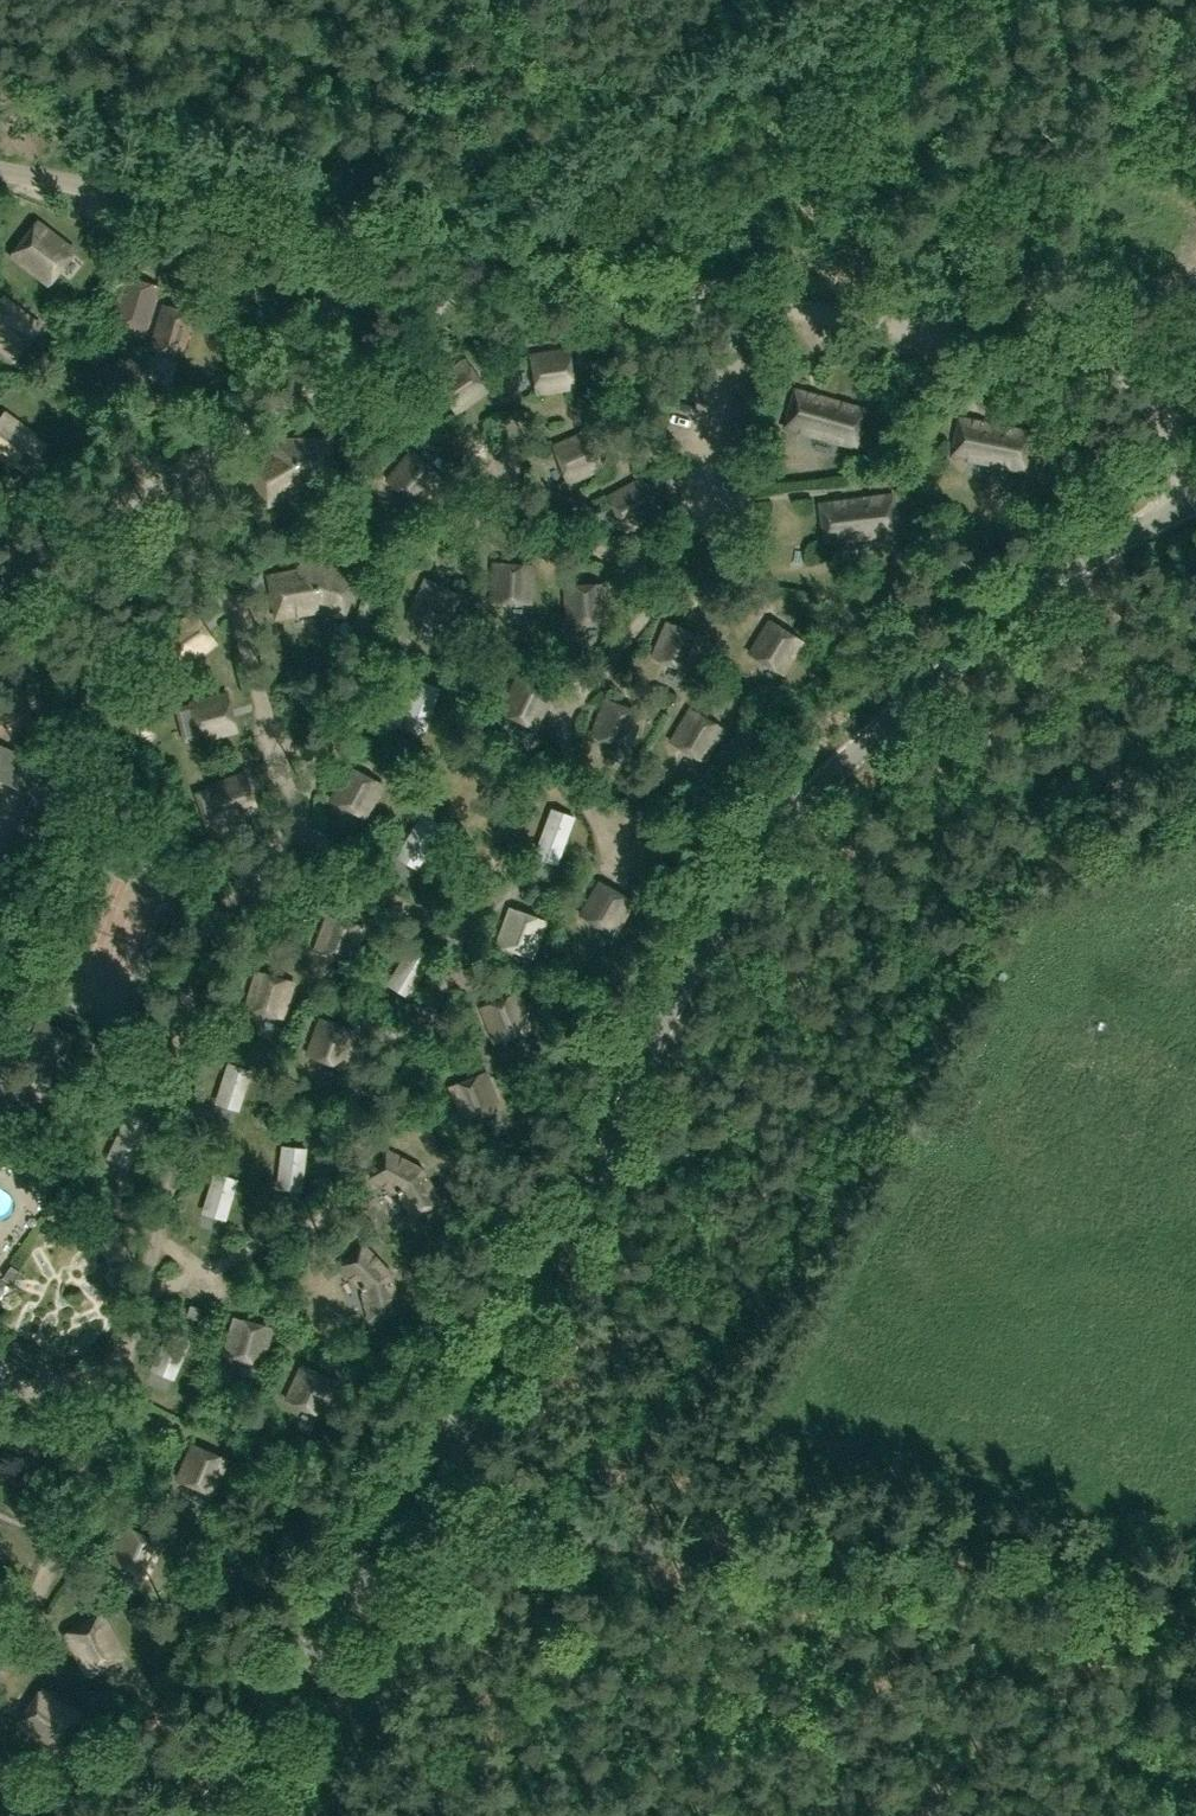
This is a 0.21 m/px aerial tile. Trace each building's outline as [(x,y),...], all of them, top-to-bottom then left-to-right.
[(37,222),(11,256),(49,285),(75,251),(37,222)] [(160,286),(126,276),(112,320),(149,332),(160,286)] [(0,301),(0,349),(14,360),(40,326),(3,297),(0,301)] [(181,359),(193,314),(161,306),(148,350),(181,359)] [(575,390),(569,348),(530,354),(536,395),(575,390)] [(489,393),(464,357),(431,379),(456,415),(489,393)] [(792,388),(782,427),(857,449),(868,409),(792,388)] [(620,400),(617,413),(634,416),(636,403),(620,400)] [(4,412),(0,418),(0,459),(12,468),(37,434),(4,412)] [(956,416),(948,457),(1025,472),(1033,431),(956,416)] [(618,417),(616,429),(630,431),(632,420),(618,417)] [(567,484),(604,469),(588,430),(551,445),(567,484)] [(281,449),(247,469),(268,504),(284,495),(282,491),(294,484),(296,484),(298,480),(298,477),(311,477),(311,481),(331,481),(330,440),(281,441),(281,449)] [(444,477),(410,450),(384,481),(418,507),(444,477)] [(660,515),(641,477),(604,495),(625,533),(660,515)] [(894,493),(816,502),(820,544),(898,535),(894,493)] [(295,613),(295,609),(308,606),(310,607),(313,604),(314,601),(327,605),(325,610),(343,616),(357,578),(311,561),(308,569),(269,577),(277,617),(295,613)] [(533,565),(492,562),(490,601),(531,604),(533,565)] [(445,631),(461,595),(424,578),(407,613),(445,631)] [(605,584),(563,585),(564,624),(607,623),(605,584)] [(218,645),(193,610),(161,632),(183,667),(218,645)] [(783,675),(803,641),(767,621),(747,654),(783,675)] [(703,638),(665,622),(651,658),(689,674),(703,638)] [(536,730),(553,695),(515,676),(498,712),(536,730)] [(444,688),(418,679),(401,728),(426,735),(444,688)] [(238,733),(228,692),(189,702),(200,742),(238,733)] [(643,714),(604,698),(590,735),(630,750),(643,714)] [(705,764),(724,729),(688,708),(669,742),(705,764)] [(0,747),(0,779),(69,811),(82,785),(0,747)] [(366,820),(384,785),(346,765),(328,799),(366,820)] [(246,772),(208,784),(221,824),(257,813),(246,772)] [(578,817),(553,808),(535,856),(561,866),(578,817)] [(424,813),(397,857),(420,870),(448,827),(424,813)] [(49,854),(14,838),(2,863),(0,862),(0,894),(25,906),(49,854)] [(615,937),(635,901),(598,881),(579,915),(615,937)] [(535,958),(545,921),(511,911),(498,946),(535,958)] [(314,952),(353,965),(364,928),(325,917),(314,952)] [(422,958),(436,959),(438,940),(424,938),(422,958)] [(408,958),(392,984),(414,998),(432,973),(408,958)] [(284,1020),(295,982),(255,971),(244,1008),(284,1020)] [(519,994),(478,1008),(493,1045),(531,1031),(519,994)] [(23,1017),(17,1027),(27,1034),(33,1024),(23,1017)] [(320,1019),(306,1055),(345,1068),(358,1032),(320,1019)] [(78,1038),(51,1031),(31,1094),(57,1099),(78,1038)] [(240,1104),(249,1074),(225,1067),(215,1096),(240,1104)] [(501,1108),(490,1073),(450,1085),(460,1122),(501,1108)] [(128,1113),(110,1152),(133,1163),(151,1124),(128,1113)] [(441,1193),(459,1166),(407,1132),(389,1160),(441,1193)] [(310,1154),(285,1151),(282,1180),(306,1183),(310,1154)] [(415,1177),(382,1159),(371,1177),(397,1192),(400,1195),(415,1220),(433,1209),(415,1177)] [(207,1174),(200,1202),(227,1209),(233,1180),(207,1174)] [(390,1274),(363,1245),(340,1266),(360,1288),(362,1292),(369,1320),(399,1313),(390,1274)] [(11,1265),(3,1278),(12,1283),(19,1270),(11,1265)] [(11,1288),(0,1282),(0,1306),(11,1288)] [(190,1307),(187,1316),(196,1319),(199,1310),(190,1307)] [(223,1355),(263,1366),(272,1327),(233,1317),(223,1355)] [(200,1347),(170,1335),(158,1364),(188,1377),(200,1347)] [(321,1415),(337,1381),(300,1365),(285,1399),(321,1415)] [(213,1499),(229,1461),(190,1444),(175,1483),(213,1499)] [(148,1579),(164,1542),(133,1528),(116,1564),(148,1579)] [(101,1615),(64,1636),(87,1677),(125,1657),(101,1615)] [(41,1691),(16,1726),(55,1753),(80,1718),(41,1691)] [(9,1768),(0,1758),(0,1776),(9,1768)]
